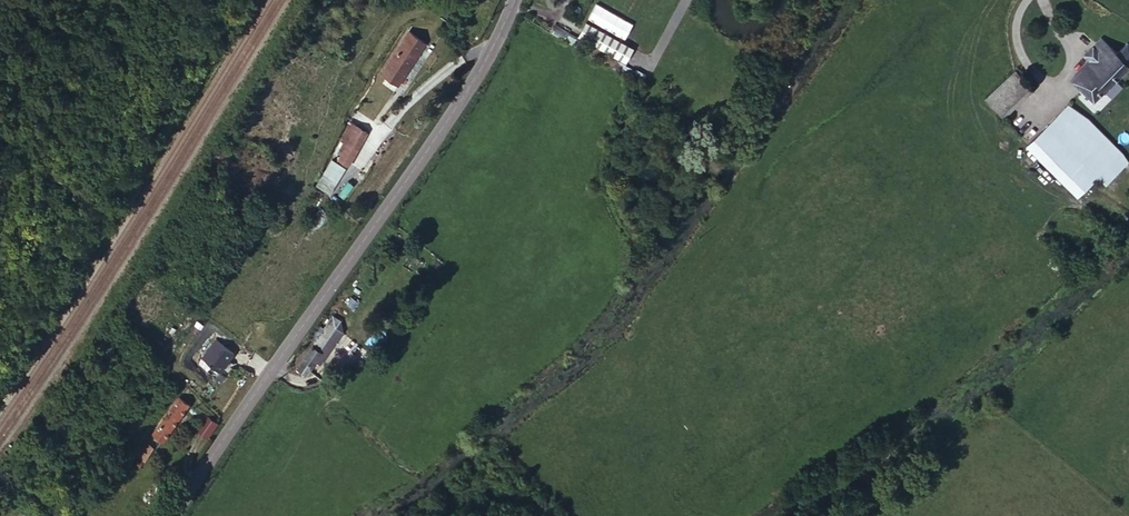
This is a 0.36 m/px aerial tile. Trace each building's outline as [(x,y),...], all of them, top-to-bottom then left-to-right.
[(628,39),(637,16),(629,13),(627,18),(596,7),(589,24),(628,39)] [(585,27),(579,42),(629,63),(635,48),(585,27)] [(413,34),(376,89),(386,96),(423,41),(413,34)] [(1106,61),(1114,53),(1109,47),(1101,55),(1106,61)] [(1116,71),(1124,63),(1114,53),(1106,61),(1116,71)] [(1093,74),(1106,61),(1101,55),(1087,69),(1093,74)] [(1124,63),(1116,71),(1089,98),(1101,111),(1102,110),(1128,82),(1128,57),(1124,63)] [(1089,98),(1116,71),(1106,61),(1093,74),(1087,80),(1078,89),(1089,98)] [(1087,69),(1081,75),(1087,80),(1093,74),(1087,69)] [(1037,94),(1022,79),(995,105),(1009,121),(1037,94)] [(1037,94),(1009,121),(1013,125),(1041,98),(1037,94)] [(1065,159),(1096,126),(1086,118),(1085,116),(1079,113),(1075,112),(1047,141),(1065,159)] [(1102,133),(1128,158),(1128,139),(1112,122),(1102,133)] [(1102,133),(1096,126),(1065,159),(1066,159),(1083,175),(1099,190),(1106,183),(1128,159),(1128,158),(1102,133)] [(347,130),(344,136),(348,138),(342,149),(350,154),(359,138),(347,130)] [(348,138),(344,136),(329,164),(341,170),(350,154),(342,149),(348,138)] [(1052,173),(1065,159),(1047,141),(1033,156),(1052,173)] [(1066,159),(1065,159),(1052,173),(1068,189),(1083,175),(1066,159)] [(1106,183),(1115,192),(1128,178),(1128,159),(1106,183)] [(1085,205),(1099,190),(1083,175),(1068,189),(1085,205)] [(303,342),(306,344),(315,350),(322,355),(339,330),(331,324),(323,335),(313,328),(303,342)] [(199,358),(221,375),(237,356),(215,338),(199,358)] [(306,344),(303,350),(294,364),(303,370),(315,350),(306,344)] [(303,350),(296,346),(286,360),(294,364),(303,350)] [(303,370),(294,364),(289,372),(297,378),(303,370)] [(175,399),(162,418),(171,425),(184,405),(175,399)] [(207,415),(195,431),(208,441),(220,426),(207,415)] [(136,458),(147,464),(154,448),(144,443),(136,458)]
